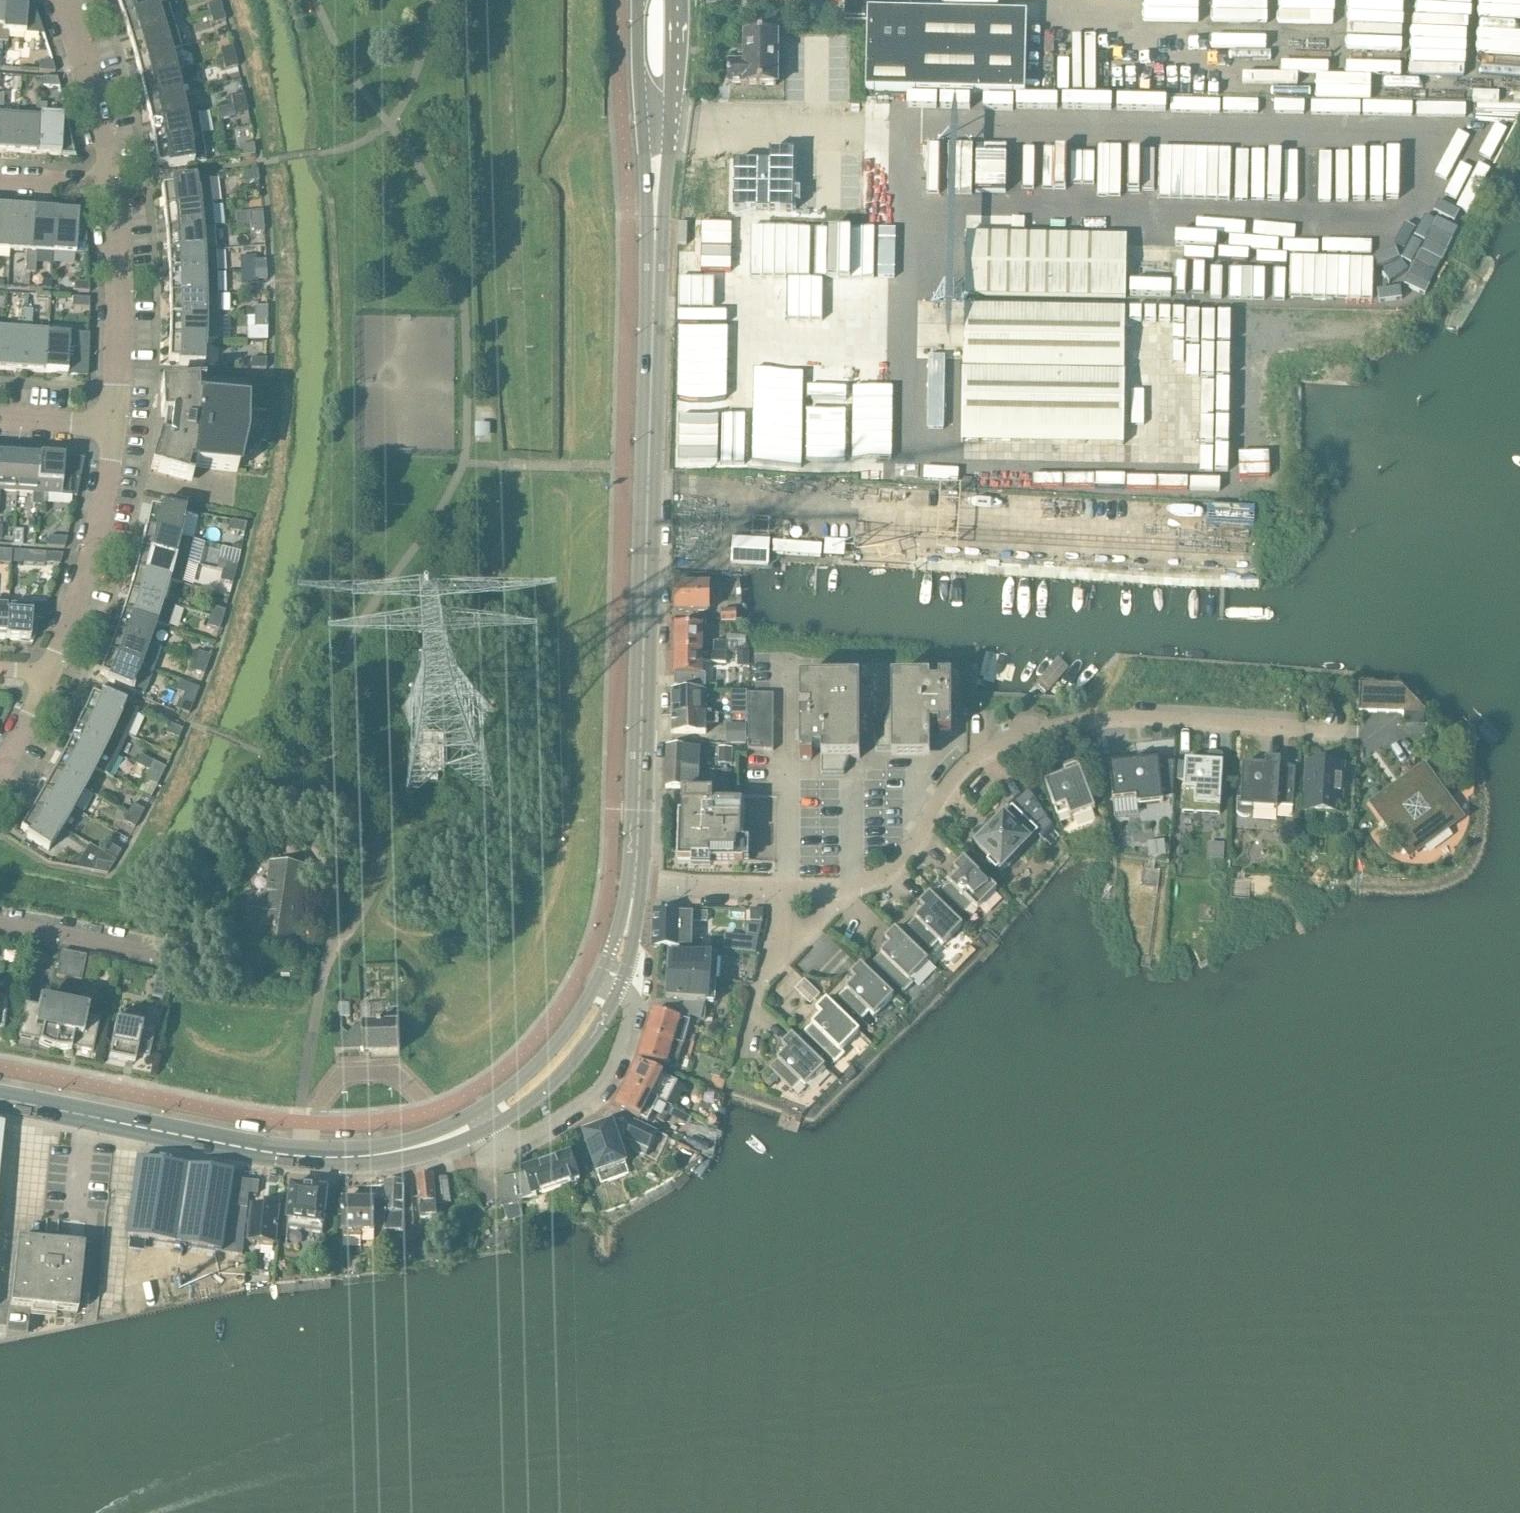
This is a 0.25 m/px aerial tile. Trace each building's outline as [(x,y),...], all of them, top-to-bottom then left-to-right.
[(7,43),(8,32),(3,32),(5,0),(0,0),(0,43),(7,43)] [(8,32),(43,35),(35,13),(27,13),(28,0),(5,0),(3,32),(8,32)] [(122,19),(156,8),(153,0),(116,0),(122,19)] [(845,23),(868,23),(867,91),(1026,94),(1028,14),(906,11),(906,0),(845,0),(845,23)] [(209,16),(222,12),(219,2),(207,6),(209,16)] [(122,19),(129,40),(162,30),(175,26),(168,5),(156,8),(122,19)] [(222,12),(209,16),(212,26),(225,22),(222,12)] [(181,48),(175,26),(162,30),(129,40),(135,60),(168,51),(169,51),(181,48)] [(778,32),(742,32),(742,61),(726,61),(726,85),(778,85),(778,32)] [(219,51),(222,61),(235,58),(232,48),(219,51)] [(174,73),(169,51),(168,51),(135,60),(140,81),(174,73)] [(235,58),(222,61),(224,71),(237,67),(235,58)] [(52,63),(40,62),(39,72),(55,73),(52,63)] [(180,95),(174,73),(140,81),(145,102),(180,95)] [(57,79),(43,78),(43,88),(59,89),(57,79)] [(232,107),(245,104),(243,94),(230,97),(232,107)] [(184,116),(180,95),(145,102),(150,123),(184,116)] [(16,154),(38,155),(41,115),(46,115),(47,105),(37,104),(35,119),(19,118),(16,154)] [(247,114),(245,104),(232,107),(234,117),(247,114)] [(150,123),(154,145),(200,136),(196,114),(184,117),(184,116),(150,123)] [(66,117),(46,115),(41,115),(38,155),(75,158),(66,117)] [(16,154),(19,118),(3,117),(0,117),(0,152),(16,154)] [(200,136),(154,145),(158,167),(168,165),(168,169),(205,163),(200,136)] [(255,155),(253,145),(238,147),(240,158),(255,155)] [(767,164),(732,164),(732,210),(789,211),(790,165),(790,153),(767,153),(767,164)] [(259,182),(257,172),(243,174),(244,184),(259,182)] [(161,189),(164,210),(211,205),(208,178),(171,183),(171,187),(161,189)] [(211,205),(164,210),(166,232),(214,228),(211,205)] [(12,211),(0,210),(0,250),(10,251),(12,211)] [(32,252),(34,212),(12,211),(10,251),(26,252),(32,252)] [(26,263),(36,263),(37,253),(53,254),(55,214),(34,212),(32,252),(26,252),(26,263)] [(249,215),(250,225),(263,223),(262,213),(249,215)] [(84,216),(55,214),(53,254),(87,256),(84,216)] [(264,233),(263,223),(250,225),(251,235),(264,233)] [(688,224),(678,224),(677,244),(687,245),(688,224)] [(167,253),(215,250),(214,228),(166,232),(167,253)] [(967,235),(965,297),(1126,300),(1128,238),(967,235)] [(169,275),(204,273),(217,273),(215,250),(167,253),(169,275)] [(253,272),(266,271),(266,261),(252,262),(253,272)] [(35,274),(36,263),(26,263),(25,273),(35,274)] [(267,281),(266,271),(253,272),(253,282),(267,281)] [(217,273),(204,273),(169,275),(169,297),(204,296),(217,296),(217,273)] [(89,293),(89,284),(74,283),(74,292),(89,293)] [(169,318),(217,318),(217,296),(204,296),(169,297),(169,318)] [(89,299),(72,298),(72,308),(89,309),(89,299)] [(254,318),(267,318),(267,308),(254,308),(254,318)] [(966,308),(962,443),(1123,447),(1124,430),(1123,383),(1125,311),(966,308)] [(22,311),(21,321),(32,322),(32,311),(22,311)] [(169,340),(204,341),(217,341),(217,318),(169,318),(169,340)] [(267,328),(267,318),(254,318),(254,328),(267,328)] [(26,332),(31,333),(32,322),(21,321),(21,332),(4,331),(1,371),(23,372),(26,332)] [(47,334),(31,333),(26,332),(23,372),(44,374),(47,334)] [(89,337),(47,334),(44,374),(87,377),(89,337)] [(203,368),(204,341),(169,340),(168,362),(179,363),(179,367),(203,368)] [(266,360),(251,359),(251,370),(266,370),(266,360)] [(202,386),(167,388),(159,388),(160,408),(161,421),(170,421),(167,444),(158,441),(155,453),(151,466),(149,473),(190,485),(191,482),(188,482),(193,468),(236,473),(236,471),(230,470),(232,456),(238,457),(243,440),(242,425),(236,424),(238,410),(244,411),(244,409),(200,404),(200,389),(202,389),(202,386)] [(30,458),(18,457),(16,493),(32,494),(32,506),(42,506),(43,495),(38,494),(40,452),(31,452),(30,458)] [(50,453),(40,452),(38,494),(43,495),(77,497),(84,461),(50,459),(50,453)] [(16,493),(18,457),(0,455),(0,492),(16,493)] [(150,508),(145,530),(179,538),(180,538),(185,512),(161,507),(160,511),(150,508)] [(246,525),(232,522),(230,532),(244,535),(246,525)] [(145,530),(140,551),(187,563),(193,541),(180,538),(179,538),(145,530)] [(64,549),(67,539),(48,538),(48,548),(64,549)] [(772,561),(770,558),(759,540),(742,551),(755,572),(772,561)] [(140,551),(135,572),(168,582),(181,586),(187,563),(140,551)] [(63,555),(46,554),(45,565),(60,566),(63,555)] [(219,561),(217,571),(222,572),(235,575),(237,566),(224,562),(219,561)] [(168,582),(135,572),(129,593),(162,603),(168,582)] [(232,585),(235,575),(222,572),(219,582),(232,585)] [(676,585),(676,612),(709,613),(710,586),(676,585)] [(129,593),(122,614),(155,624),(168,628),(174,607),(162,603),(129,593)] [(8,605),(6,641),(33,642),(46,607),(8,605)] [(212,608),(209,617),(222,621),(225,612),(212,608)] [(722,611),(721,622),(737,622),(737,611),(722,611)] [(122,614),(115,634),(148,646),(155,624),(122,614)] [(222,621),(209,617),(206,627),(219,631),(222,621)] [(675,651),(702,651),(703,627),(675,626),(675,651)] [(108,654),(153,671),(160,650),(148,646),(115,634),(108,654)] [(702,651),(675,651),(674,676),(675,676),(675,687),(702,687),(701,676),(702,676),(702,661),(726,662),(726,652),(702,651)] [(198,653),(195,662),(207,666),(210,657),(198,653)] [(153,671),(108,654),(100,675),(109,679),(108,683),(143,697),(153,671)] [(207,666),(195,662),(191,672),(204,676),(207,666)] [(860,679),(800,679),(800,685),(800,708),(811,708),(811,715),(800,715),(800,760),(812,760),(812,752),(821,752),(822,776),(844,775),(849,759),(860,759),(859,731),(876,687),(860,687),(860,685),(860,679)] [(892,707),(876,751),(892,751),(892,753),(892,758),(930,758),(930,753),(930,737),(930,727),(939,727),(939,735),(951,735),(952,717),(952,709),(952,679),(939,679),(939,685),(930,685),(930,679),(892,679),(892,707)] [(1401,689),(1359,687),(1358,712),(1424,715),(1424,712),(1401,689)] [(671,691),(671,714),(707,715),(707,691),(671,691)] [(730,691),(730,692),(730,715),(746,715),(746,691),(730,691)] [(91,695),(82,716),(126,736),(137,711),(102,696),(101,699),(91,695)] [(774,695),(749,695),(749,710),(774,710),(774,695)] [(193,705),(179,700),(175,710),(189,715),(193,705)] [(749,710),(749,723),(774,723),(774,710),(749,710)] [(707,715),(671,714),(671,734),(706,734),(707,725),(719,725),(718,715),(707,715)] [(116,756),(126,736),(82,716),(73,735),(116,756)] [(774,723),(749,723),(749,736),(774,736),(774,723)] [(183,730),(169,724),(165,734),(178,740),(183,730)] [(106,776),(116,756),(73,735),(64,754),(95,770),(106,776)] [(445,772),(444,736),(420,736),(421,772),(445,772)] [(774,736),(749,736),(749,751),(774,751),(774,736)] [(667,747),(666,768),(699,770),(700,749),(667,747)] [(1174,781),(1175,781),(1176,763),(1175,763),(1176,762),(1159,764),(1158,753),(1144,755),(1144,762),(1109,765),(1113,801),(1137,799),(1137,806),(1163,803),(1163,799),(1174,798),(1174,781)] [(64,754),(54,773),(84,790),(95,770),(64,754)] [(1223,758),(1209,757),(1208,764),(1186,762),(1184,798),(1195,799),(1195,806),(1220,807),(1223,758)] [(1238,799),(1237,812),(1238,814),(1239,815),(1241,816),(1242,817),(1244,818),(1245,818),(1247,818),(1249,817),(1250,816),(1251,815),(1253,814),(1253,813),(1254,809),(1277,811),(1278,807),(1293,808),(1296,769),(1280,768),(1281,761),(1266,760),(1266,767),(1243,766),(1241,799),(1238,799)] [(149,772),(161,778),(165,769),(153,763),(149,772)] [(1078,763),(1064,769),(1066,775),(1045,783),(1058,817),(1068,813),(1071,819),(1095,810),(1078,763)] [(1341,814),(1344,765),(1307,763),(1304,812),(1341,814)] [(699,770),(666,768),(665,789),(698,790),(699,770)] [(1459,819),(1424,770),(1375,805),(1410,854),(1426,842),(1427,844),(1444,832),(1443,830),(1459,819)] [(156,787),(161,778),(149,772),(145,781),(156,787)] [(53,774),(43,792),(73,810),(84,790),(54,773),(53,774)] [(999,868),(1002,871),(1038,833),(1051,848),(1060,840),(1030,791),(1013,809),(1012,808),(1004,817),(1003,816),(996,824),(995,823),(982,837),(983,837),(976,845),(990,859),(987,862),(997,871),(999,868)] [(32,811),(31,812),(62,830),(73,810),(43,792),(32,811)] [(679,813),(678,861),(744,863),(745,808),(713,807),(713,796),(682,795),(682,807),(685,807),(684,813),(679,813)] [(132,805),(128,814),(139,820),(144,811),(132,805)] [(31,812),(20,830),(29,835),(27,839),(48,852),(62,830),(31,812)] [(139,820),(128,814),(123,823),(134,829),(139,820)] [(121,852),(110,845),(104,854),(116,861),(121,852)] [(997,891),(964,859),(954,870),(959,875),(942,893),(965,915),(972,907),(978,912),(997,891)] [(113,866),(96,863),(94,873),(107,875),(113,866)] [(295,948),(307,872),(272,867),(265,914),(252,912),(251,924),(245,923),(243,941),(295,948)] [(963,927),(930,895),(920,905),(925,910),(908,927),(931,949),(939,941),(944,946),(963,927)] [(732,910),(712,910),(712,922),(732,922),(732,910)] [(763,911),(751,910),(751,922),(763,922),(763,911)] [(701,950),(715,951),(715,941),(691,941),(692,922),(707,922),(707,913),(655,911),(654,948),(672,949),(701,950)] [(929,962),(896,930),(885,941),(890,946),(873,963),(904,994),(913,984),(910,981),(929,962)] [(669,957),(668,978),(715,982),(717,961),(714,960),(715,951),(701,950),(672,949),(671,957),(669,957)] [(68,980),(73,955),(61,953),(56,978),(68,980)] [(86,958),(73,955),(68,980),(81,983),(86,958)] [(894,997),(861,965),(851,976),(856,981),(838,999),(861,1021),(869,1013),(874,1018),(894,997)] [(171,975),(158,973),(153,998),(166,1000),(171,975)] [(715,982),(668,978),(666,1000),(668,1000),(667,1011),(705,1022),(706,1013),(706,1005),(715,1004),(717,982),(715,982)] [(54,1051),(64,1002),(40,997),(38,1007),(37,1011),(24,1009),(18,1039),(39,1043),(39,1045),(42,1047),(54,1051)] [(860,1033),(827,1001),(816,1011),(821,1016),(804,1034),(827,1056),(835,1048),(840,1053),(860,1033)] [(64,1002),(54,1051),(55,1051),(68,1052),(70,1052),(71,1050),(92,1054),(98,1024),(86,1021),(86,1016),(88,1006),(64,1002)] [(647,1036),(674,1044),(685,1048),(690,1050),(697,1028),(703,1030),(705,1023),(705,1022),(667,1011),(667,1016),(654,1013),(647,1036)] [(110,1054),(108,1061),(134,1066),(135,1059),(135,1058),(148,1060),(152,1043),(153,1035),(140,1032),(141,1026),(142,1023),(143,1017),(119,1012),(118,1015),(117,1021),(115,1031),(114,1031),(114,1036),(112,1035),(109,1050),(111,1050),(110,1054)] [(388,1012),(389,1027),(382,1028),(382,1026),(378,1026),(378,1028),(363,1028),(363,1030),(359,1030),(359,1029),(336,1056),(365,1054),(365,1055),(400,1054),(398,1012),(388,1012)] [(667,1069),(674,1044),(647,1036),(640,1060),(667,1068),(667,1069)] [(826,1068),(792,1036),(782,1047),(787,1051),(770,1069),(793,1092),(801,1083),(806,1088),(826,1068)] [(638,1063),(627,1085),(652,1098),(672,1108),(679,1094),(666,1087),(659,1084),(663,1076),(638,1063)] [(652,1098),(627,1085),(616,1107),(655,1127),(658,1120),(664,1123),(672,1108),(652,1098)] [(645,1158),(657,1134),(634,1123),(626,1140),(629,1141),(631,1147),(633,1152),(645,1158)] [(613,1125),(584,1135),(597,1175),(626,1166),(613,1125)] [(580,1181),(571,1154),(524,1170),(525,1174),(516,1177),(516,1176),(499,1179),(502,1208),(520,1205),(520,1202),(533,1197),(580,1181)] [(134,1197),(127,1237),(243,1255),(251,1182),(234,1179),(235,1172),(192,1167),(140,1159),(134,1197)] [(437,1206),(434,1176),(417,1178),(421,1218),(432,1217),(433,1227),(438,1226),(436,1206),(437,1206)] [(451,1204),(448,1178),(435,1179),(438,1205),(451,1204)] [(386,1184),(385,1232),(389,1232),(392,1231),(403,1231),(405,1183),(386,1182),(386,1184)] [(328,1191),(308,1189),(292,1187),(288,1231),(323,1235),(328,1191)] [(590,1199),(581,1202),(583,1214),(593,1212),(590,1199)] [(375,1201),(343,1201),(342,1239),(361,1239),(361,1234),(374,1234),(375,1201)] [(253,1207),(249,1242),(262,1244),(261,1249),(274,1250),(275,1245),(277,1245),(281,1204),(267,1202),(266,1208),(253,1207)] [(40,1244),(17,1242),(9,1314),(76,1321),(83,1249),(59,1246),(60,1240),(41,1238),(40,1244)] [(414,1238),(403,1239),(405,1256),(415,1255),(414,1238)]
